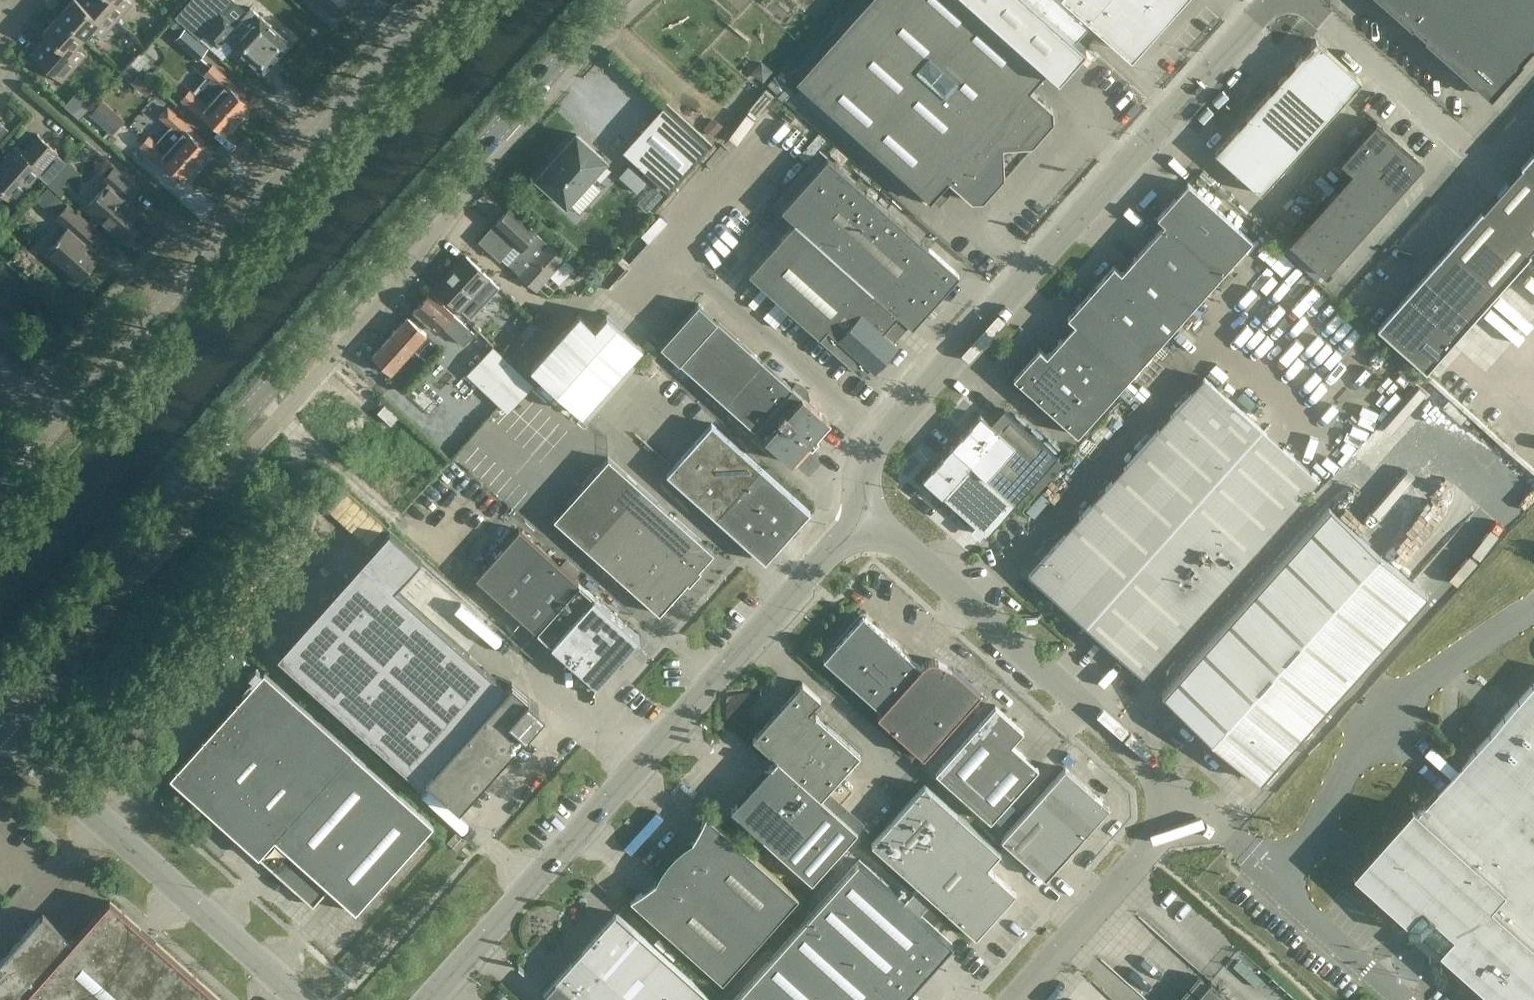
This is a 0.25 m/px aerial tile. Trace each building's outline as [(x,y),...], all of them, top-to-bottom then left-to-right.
[(97,0),(80,0),(79,0),(73,0),(60,15),(86,38),(95,28),(104,35),(112,26),(118,19),(97,0)] [(118,19),(133,3),(130,0),(97,0),(118,19)] [(251,8),(235,26),(223,15),(234,2),(232,0),(191,0),(176,17),(201,40),(205,34),(218,46),(225,39),(263,73),(289,43),(251,8)] [(333,13),(344,0),(318,0),(333,13)] [(931,199),(949,179),(972,199),(983,199),(1011,167),(1011,158),(1016,152),(1026,151),(1054,120),(1053,108),(1030,88),(1048,67),(973,0),(867,0),(796,79),(931,199)] [(1048,67),(1058,76),(1085,45),(1076,37),(1093,17),(1103,26),(1127,48),(1128,48),(1171,0),(973,0),(1048,67)] [(1490,94),(1533,45),(1533,0),(1384,0),(1490,94)] [(86,38),(60,15),(44,32),(48,36),(32,53),(63,81),(86,55),(78,48),(80,46),(86,38)] [(196,59),(208,46),(185,26),(173,38),(196,59)] [(1316,38),(1258,103),(1215,151),(1261,192),(1362,79),(1316,38)] [(207,73),(210,76),(203,85),(241,120),(254,106),(245,97),(248,94),(216,65),(207,73)] [(154,86),(139,73),(131,81),(146,95),(154,86)] [(227,134),(241,120),(203,85),(202,86),(216,99),(210,105),(193,90),(185,99),(218,128),(219,127),(227,134)] [(88,108),(73,95),(65,104),(80,117),(88,108)] [(117,117),(100,102),(92,111),(109,125),(117,117)] [(663,104),(623,149),(668,190),(708,144),(663,104)] [(754,128),(772,142),(789,121),(771,107),(754,128)] [(181,134),(174,142),(164,133),(163,133),(197,164),(210,150),(201,142),(204,139),(172,109),(163,118),(181,134)] [(1375,119),(1340,158),(1351,170),(1288,240),(1324,272),(1328,267),(1327,266),(1420,162),(1381,127),(1383,126),(1375,119)] [(67,161),(56,152),(58,150),(38,133),(22,151),(16,146),(0,164),(0,187),(14,200),(38,173),(48,182),(67,161)] [(197,164),(163,133),(156,141),(149,134),(141,143),(174,173),(175,171),(183,179),(197,164)] [(606,160),(577,133),(537,177),(567,204),(569,201),(581,212),(602,189),(590,178),(606,160)] [(1533,244),(1533,151),(1379,324),(1425,366),(1533,244)] [(779,208),(780,209),(792,220),(747,271),(851,364),(853,361),(865,359),(875,368),(898,342),(884,329),(898,312),(909,322),(912,318),(921,317),(959,273),(826,155),(779,208)] [(621,172),(639,187),(648,177),(631,161),(621,172)] [(129,199),(139,187),(115,165),(103,178),(108,183),(88,206),(119,234),(140,210),(129,199)] [(1078,434),(1097,412),(1252,239),(1189,182),(1157,216),(1165,222),(1121,271),(1114,264),(1067,316),(1075,323),(1047,354),(1040,347),(1013,376),(1078,434)] [(49,204),(56,196),(45,187),(36,197),(42,203),(49,204)] [(80,278),(101,254),(89,243),(100,231),(69,204),(57,217),(69,227),(60,237),(59,236),(56,239),(57,240),(48,250),(80,278)] [(480,240),(501,259),(514,244),(519,249),(508,262),(519,272),(518,273),(537,290),(566,258),(537,232),(510,207),(480,240)] [(472,314),(500,284),(466,254),(439,284),(463,306),(472,314)] [(474,331),(430,291),(413,310),(435,330),(441,323),(464,344),(474,331)] [(829,417),(803,395),(806,391),(796,382),(793,385),(698,302),(660,345),(790,461),(829,417)] [(1504,309),(1483,331),(1500,348),(1521,326),(1504,309)] [(582,415),(642,347),(607,316),(595,329),(579,315),(531,370),(582,415)] [(392,370),(426,332),(409,316),(374,354),(392,370)] [(535,383),(494,344),(468,371),(509,410),(535,383)] [(417,366),(422,370),(427,363),(422,359),(417,366)] [(1205,375),(1086,508),(1027,574),(1142,677),(1290,508),(1318,477),(1205,375)] [(386,404),(380,412),(388,418),(394,411),(386,404)] [(981,413),(951,446),(1014,504),(1058,455),(1001,405),(988,420),(981,413)] [(811,510),(711,422),(666,473),(706,508),(715,516),(758,554),(775,551),(811,510)] [(1014,504),(951,446),(923,478),(987,535),(1014,504)] [(610,458),(564,508),(556,517),(661,611),(714,552),(610,458)] [(1329,504),(1161,692),(1259,780),(1427,593),(1329,504)] [(477,576),(537,629),(538,630),(581,583),(520,528),(477,576)] [(342,584),(278,656),(331,703),(421,784),(428,776),(461,805),(527,731),(533,736),(547,721),(540,715),(545,709),(513,681),(507,687),(395,587),(421,559),(390,531),(342,584)] [(640,635),(625,621),(607,605),(581,583),(538,630),(597,682),(640,635)] [(823,659),(831,667),(880,712),(876,716),(922,758),(979,695),(952,670),(937,663),(934,662),(931,662),(928,663),(925,664),(922,666),(920,669),(862,616),(823,659)] [(251,848),(344,743),(264,671),(171,775),(251,848)] [(802,682),(761,728),(753,737),(857,830),(858,829),(857,829),(865,821),(829,789),(859,755),(810,710),(820,698),(802,682)] [(1361,879),(1408,921),(1410,932),(1421,932),(1440,949),(1496,999),(1533,999),(1533,683),(1361,879)] [(990,822),(1039,768),(1012,744),(1024,731),(996,706),(935,773),(990,822)] [(857,830),(753,737),(752,737),(776,758),(731,808),(762,836),(812,881),(857,830)] [(344,743),(251,848),(313,903),(330,885),(358,910),(435,824),(344,743)] [(1044,881),(1108,809),(1065,769),(1000,841),(1044,881)] [(925,783),(871,843),(976,936),(1016,891),(987,865),(1000,850),(925,783)] [(722,981),(799,896),(749,852),(706,813),(700,826),(692,840),(655,881),(647,887),(630,898),(722,981)] [(447,839),(458,849),(468,837),(457,828),(447,839)] [(952,946),(858,861),(733,999),(903,999),(952,946)] [(154,938),(111,899),(75,939),(44,911),(0,961),(0,999),(224,999),(154,938)] [(710,998),(616,913),(545,992),(553,999),(708,999),(710,998)] [(1193,999),(1229,999),(1210,982),(1193,999)]
